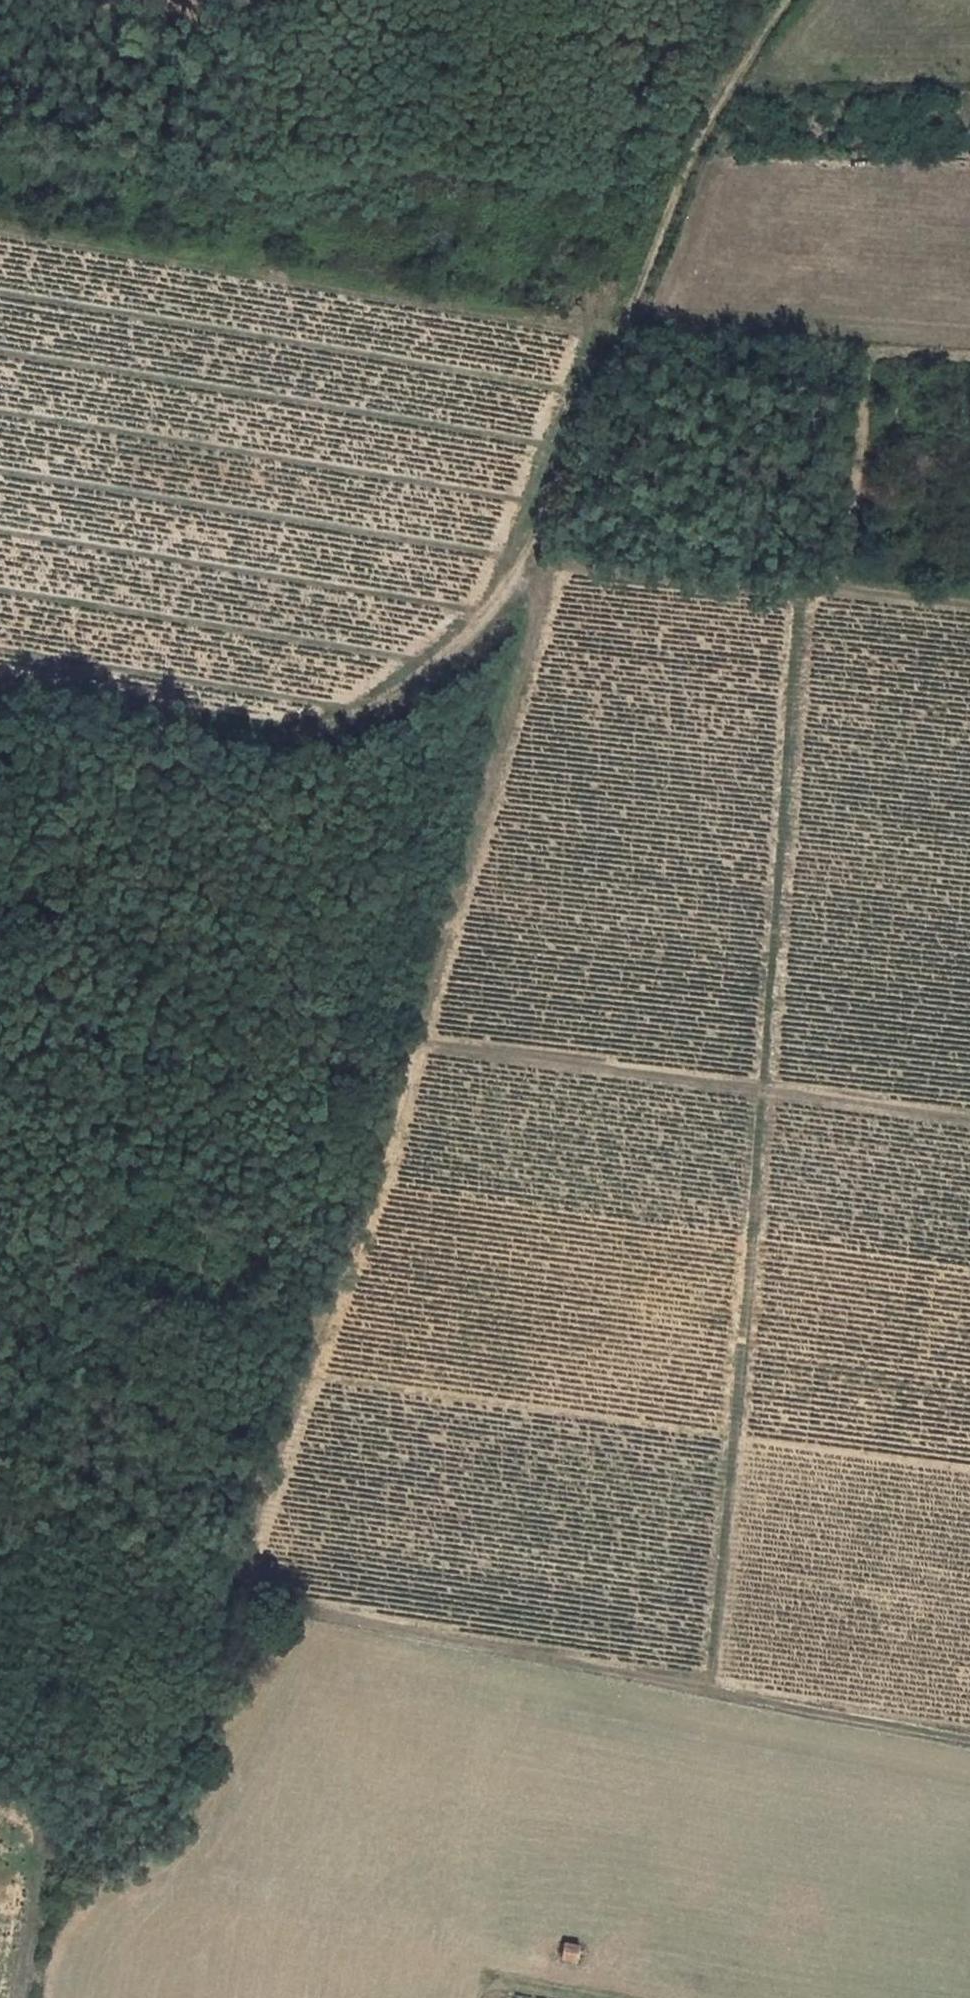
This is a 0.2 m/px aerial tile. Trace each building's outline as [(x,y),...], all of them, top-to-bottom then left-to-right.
[(565,1944),(563,1960),(578,1962),(580,1947),(565,1944)]
